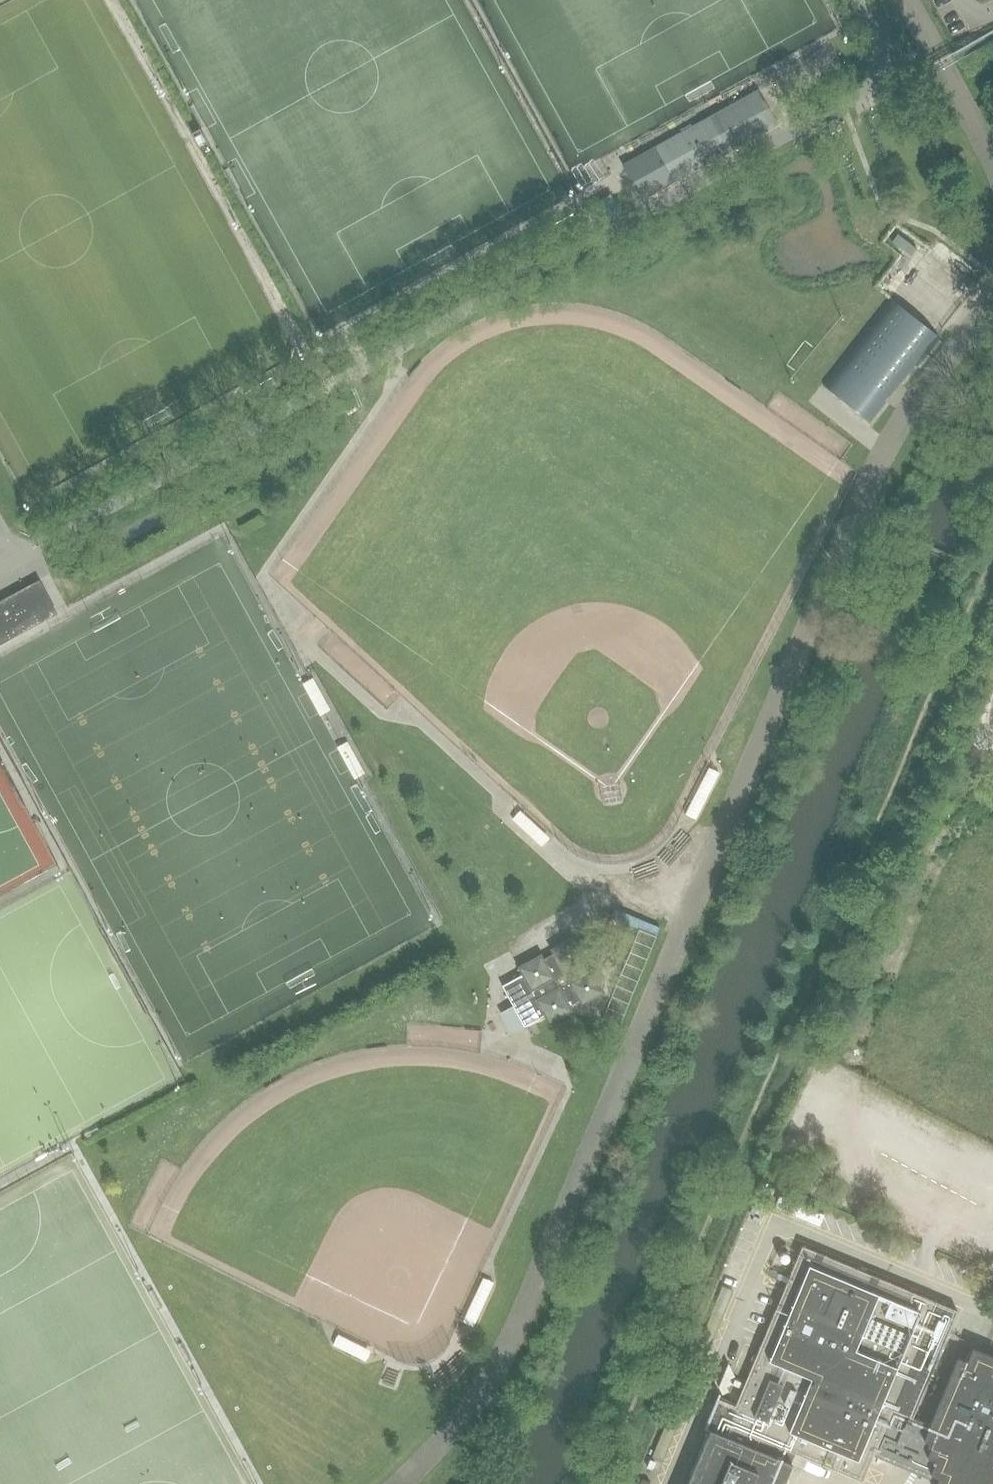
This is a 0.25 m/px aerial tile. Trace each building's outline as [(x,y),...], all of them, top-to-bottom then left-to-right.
[(757,90),(622,165),(642,199),(674,181),(776,125),(766,106),(757,90)] [(891,298),(823,385),(870,423),(887,402),(883,399),(897,381),(901,384),(938,336),(891,298)] [(57,612),(40,580),(0,601),(0,642),(57,612)] [(704,816),(727,768),(716,762),(693,811),(704,816)] [(503,985),(526,1028),(546,1016),(549,1021),(571,1009),(569,1004),(579,999),(581,1003),(604,990),(592,968),(587,970),(582,961),(586,958),(573,935),(550,947),(553,953),(544,958),(541,953),(517,965),(522,974),(503,985)] [(756,1353),(753,1352),(767,1319),(745,1310),(731,1343),(741,1347),(737,1357),(727,1353),(717,1375),(728,1380),(735,1365),(749,1371),(735,1405),(717,1398),(705,1427),(709,1429),(686,1483),(783,1483),(792,1464),(790,1463),(794,1453),(862,1482),(873,1455),(929,1479),(931,1474),(939,1477),(936,1483),(992,1483),(992,1356),(972,1348),(967,1361),(958,1357),(930,1424),(912,1417),(957,1310),(801,1245),(756,1353)]
